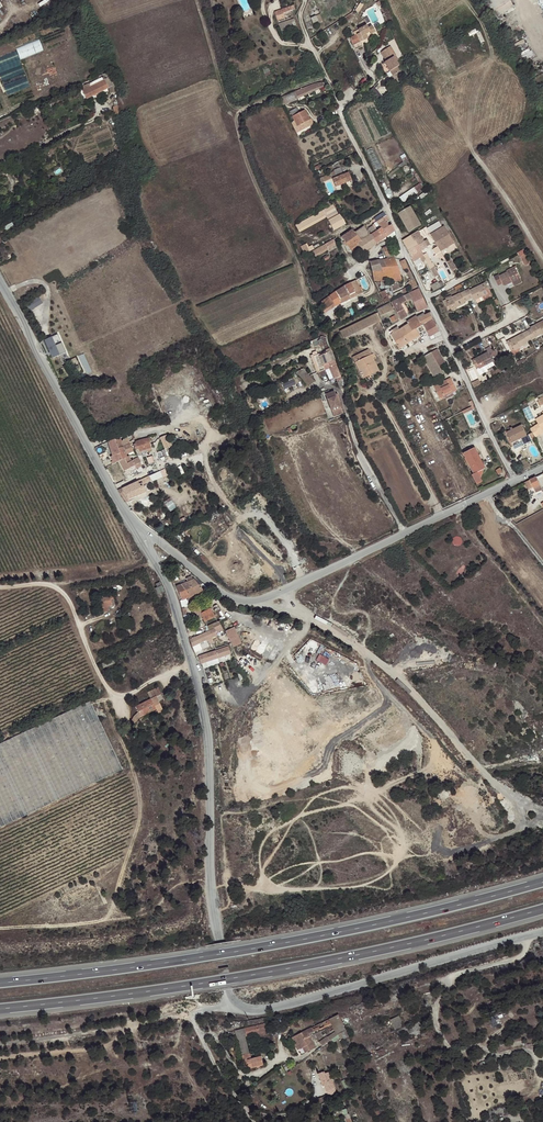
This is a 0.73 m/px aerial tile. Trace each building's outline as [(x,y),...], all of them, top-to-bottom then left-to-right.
[(492,13),(510,3),(509,0),(485,0),(492,13)] [(274,12),(276,16),(295,9),(294,5),(274,12)] [(318,20),(322,19),(319,11),(309,15),(311,21),(318,19),(318,20)] [(279,24),(280,29),(296,24),(294,19),(279,24)] [(374,33),(371,27),(368,28),(366,26),(358,30),(357,30),(359,33),(361,38),(362,37),(364,40),(368,38),(366,34),(370,32),(371,35),(374,33)] [(359,39),(361,38),(359,33),(357,30),(353,32),(354,35),(349,38),(355,48),(362,45),(360,42),(359,39)] [(393,70),(397,68),(396,67),(398,65),(392,56),(394,54),(388,46),(383,50),(385,52),(384,52),(387,58),(388,57),(389,58),(388,59),(393,70)] [(391,72),(393,70),(388,59),(383,62),(391,72)] [(87,84),(89,87),(103,80),(101,77),(87,84)] [(110,77),(103,80),(107,87),(113,84),(110,77)] [(85,98),(107,87),(103,80),(89,87),(81,91),(85,98)] [(302,88),(305,95),(320,88),(327,85),(325,82),(321,82),(317,82),(314,83),(302,88)] [(294,91),(297,98),(302,96),(299,89),(294,91)] [(294,91),(286,95),(289,102),(297,98),(294,91)] [(278,98),(282,105),(289,102),(286,95),(278,98)] [(309,120),(310,119),(305,110),(300,112),(297,107),(290,111),(293,116),(295,120),(291,122),(296,130),(298,129),(300,132),(312,125),(309,120)] [(2,167),(0,168),(0,178),(1,179),(10,174),(5,165),(4,165),(5,165),(2,167)] [(330,173),(332,177),(333,178),(335,186),(350,180),(347,173),(343,174),(340,167),(334,170),(334,171),(330,173)] [(319,179),(321,183),(332,177),(330,173),(319,179)] [(421,184),(400,196),(403,201),(424,189),(421,184)] [(326,216),(329,220),(339,215),(334,205),(296,225),(299,231),(326,216)] [(410,232),(422,225),(411,207),(399,214),(410,232)] [(386,222),(389,220),(384,213),(374,219),(377,223),(368,229),(371,234),(377,243),(387,236),(395,231),(392,224),(389,227),(386,222)] [(329,220),(330,224),(331,225),(329,226),(330,227),(332,227),(334,230),(346,223),(344,220),(343,219),(340,214),(339,215),(329,220)] [(430,235),(440,252),(454,243),(441,221),(439,222),(439,221),(429,227),(433,233),(430,235)] [(357,236),(361,242),(370,235),(364,226),(355,233),(357,236)] [(355,233),(352,230),(349,232),(348,230),(345,232),(346,234),(342,237),(346,243),(357,236),(355,233)] [(389,240),(395,235),(395,231),(387,236),(389,240)] [(424,241),(418,232),(411,236),(416,246),(418,245),(421,251),(430,245),(427,240),(424,241)] [(368,250),(377,243),(371,234),(370,235),(361,242),(358,244),(366,255),(370,252),(368,250)] [(358,245),(358,244),(361,242),(357,236),(346,243),(349,248),(350,250),(358,245)] [(411,236),(403,241),(409,251),(416,246),(411,236)] [(316,250),(318,254),(328,248),(329,249),(338,244),(334,239),(316,250)] [(302,247),(305,254),(310,251),(314,249),(312,245),(308,247),(306,244),(302,247)] [(386,257),(387,257),(393,253),(394,253),(389,245),(382,249),(386,257)] [(409,251),(412,256),(421,251),(418,245),(416,246),(409,251)] [(522,250),(518,252),(526,265),(530,263),(522,250)] [(394,257),(388,259),(387,260),(378,260),(383,271),(371,271),(373,281),(402,281),(399,271),(394,257)] [(434,267),(433,264),(432,263),(431,263),(427,257),(425,259),(430,269),(434,267)] [(451,259),(446,262),(452,271),(456,269),(451,259)] [(370,262),(371,271),(383,271),(378,260),(370,262)] [(405,270),(410,281),(414,279),(409,268),(405,270)] [(516,277),(518,276),(514,268),(511,269),(512,271),(508,274),(507,272),(498,276),(498,274),(493,276),(497,285),(502,282),(503,286),(512,282),(517,279),(516,277)] [(522,282),(518,276),(516,277),(517,279),(512,282),(514,286),(522,282)] [(413,289),(418,286),(414,279),(410,281),(409,281),(413,289)] [(430,285),(433,291),(441,287),(438,282),(430,285)] [(348,292),(353,289),(354,289),(353,286),(349,283),(344,285),(348,292)] [(350,299),(348,292),(344,285),(344,286),(335,292),(330,296),(334,306),(350,299)] [(487,294),(482,286),(479,287),(478,285),(470,289),(469,288),(464,290),(469,300),(474,298),(475,300),(483,296),(487,294)] [(356,296),(353,289),(348,292),(350,299),(356,296)] [(379,293),(385,303),(393,299),(391,295),(389,292),(390,292),(388,289),(385,290),(379,293)] [(419,289),(405,296),(407,300),(408,301),(412,299),(417,311),(420,311),(428,308),(419,289)] [(465,302),(469,300),(464,290),(452,297),(453,299),(448,301),(446,299),(443,301),(448,311),(452,309),(453,311),(466,305),(465,302)] [(334,306),(330,296),(319,304),(320,309),(323,313),(325,312),(326,313),(334,306)] [(407,300),(405,296),(391,302),(401,320),(408,316),(401,304),(408,301),(407,300)] [(379,314),(392,308),(390,303),(376,309),(379,314)] [(430,337),(440,332),(433,319),(430,313),(418,319),(422,327),(424,325),(430,337)] [(341,339),(376,322),(372,315),(338,331),(341,339)] [(403,327),(412,341),(420,336),(416,330),(422,327),(418,319),(416,317),(407,322),(409,324),(403,327)] [(526,332),(531,340),(542,334),(542,323),(540,324),(539,323),(530,327),(531,329),(526,332)] [(399,349),(412,341),(403,327),(399,330),(398,328),(389,333),(399,349)] [(531,340),(526,332),(515,338),(516,340),(515,340),(520,348),(528,343),(528,342),(531,340)] [(325,337),(320,336),(325,349),(325,350),(330,349),(325,337)] [(43,341),(52,359),(59,355),(50,338),(43,341)] [(520,348),(515,340),(511,342),(510,341),(507,342),(511,350),(512,350),(516,358),(524,354),(520,348)] [(362,377),(368,374),(367,371),(374,367),(367,354),(370,353),(367,348),(351,357),(362,377)] [(334,360),(330,349),(325,350),(325,351),(319,354),(313,356),(319,372),(329,368),(333,378),(331,379),(332,384),(337,382),(342,380),(336,365),(334,360)] [(493,350),(489,352),(480,357),(481,359),(477,361),(476,360),(473,361),(477,369),(480,375),(488,370),(487,369),(494,365),(493,363),(493,361),(498,359),(498,358),(494,351),(493,350)] [(432,354),(440,368),(446,365),(438,351),(432,354)] [(367,371),(368,374),(379,369),(370,353),(367,354),(374,367),(367,371)] [(313,356),(312,355),(312,354),(311,355),(318,373),(319,372),(313,356)] [(429,371),(433,378),(442,374),(431,354),(423,359),(429,371)] [(442,374),(443,374),(440,368),(432,354),(431,354),(442,374)] [(303,369),(297,374),(309,386),(314,381),(303,369)] [(285,388),(296,384),(294,379),(283,382),(285,388)] [(451,392),(452,394),(457,392),(451,379),(433,387),(439,400),(445,397),(444,396),(451,392)] [(471,382),(474,387),(481,384),(478,379),(471,382)] [(324,392),(325,395),(333,417),(342,413),(335,395),(333,391),(329,393),(328,390),(324,392)] [(336,394),(335,395),(342,413),(343,412),(336,394)] [(542,433),(542,431),(540,426),(542,425),(542,415),(536,419),(538,423),(535,425),(540,435),(542,433)] [(523,438),(528,435),(523,425),(507,432),(512,443),(514,446),(523,442),(524,441),(523,438)] [(530,428),(535,438),(540,435),(535,425),(530,428)] [(528,435),(523,438),(524,441),(523,442),(523,444),(531,440),(529,435),(528,435)] [(119,437),(114,439),(122,459),(124,458),(126,457),(126,455),(133,451),(129,442),(126,443),(124,440),(121,441),(119,437)] [(149,437),(140,440),(135,442),(136,443),(133,445),(136,450),(135,451),(138,456),(142,456),(142,454),(148,452),(147,449),(151,448),(149,437)] [(122,459),(114,439),(108,442),(111,451),(112,456),(114,456),(116,461),(112,462),(113,464),(116,462),(119,461),(122,459)] [(476,484),(482,481),(477,472),(487,468),(476,447),(463,454),(474,474),(472,475),(476,484)] [(168,448),(161,450),(165,459),(171,457),(168,448)] [(131,461),(128,456),(126,457),(124,458),(122,459),(119,461),(126,473),(128,476),(130,475),(129,473),(142,466),(138,457),(132,460),(131,461)] [(515,467),(518,473),(527,469),(525,469),(522,462),(520,463),(521,465),(515,467)] [(157,484),(170,478),(168,474),(155,480),(157,484)] [(529,480),(523,483),(527,491),(540,485),(536,477),(529,480)] [(137,481),(118,490),(121,496),(125,502),(129,500),(126,494),(134,491),(136,494),(144,491),(141,483),(138,485),(137,481)] [(148,496),(139,501),(144,510),(153,505),(148,496)] [(180,584),(176,586),(177,589),(181,599),(181,600),(182,601),(187,600),(186,598),(190,596),(203,591),(194,579),(192,580),(191,576),(186,578),(187,582),(180,584)] [(164,591),(160,582),(156,584),(158,587),(155,589),(158,594),(164,591)] [(112,594),(99,598),(103,612),(109,610),(108,607),(112,605),(110,600),(113,599),(112,594)] [(204,618),(205,621),(210,619),(214,617),(216,622),(217,621),(218,622),(225,618),(217,605),(209,608),(204,611),(202,609),(200,610),(199,612),(198,613),(201,619),(204,618)] [(191,636),(189,638),(190,639),(193,646),(217,634),(216,632),(222,629),(218,622),(217,621),(216,622),(212,624),(207,626),(208,630),(192,638),(191,636)] [(224,629),(232,645),(240,641),(233,625),(231,626),(230,626),(224,629)] [(228,646),(198,656),(201,664),(231,654),(228,646)] [(113,659),(102,664),(104,668),(115,663),(113,659)] [(138,712),(134,717),(137,721),(141,717),(156,709),(158,713),(164,711),(159,702),(164,699),(158,688),(147,693),(151,699),(136,707),(138,712)] [(0,744),(0,828),(123,769),(90,701),(0,744)] [(331,1015),(331,1014),(295,1032),(304,1051),(310,1048),(304,1035),(329,1022),(333,1029),(329,1032),(331,1036),(336,1033),(340,1030),(331,1015)] [(395,1029),(404,1026),(399,1015),(391,1019),(395,1029)] [(271,1032),(268,1023),(245,1029),(247,1039),(271,1032)] [(340,1041),(344,1039),(340,1030),(336,1033),(340,1041)] [(321,1044),(326,1040),(322,1036),(317,1039),(321,1044)] [(263,1065),(262,1057),(248,1060),(249,1066),(252,1065),(253,1068),(263,1065)] [(315,1079),(323,1075),(321,1069),(317,1071),(316,1068),(311,1070),(315,1079)] [(261,1090),(281,1076),(277,1069),(256,1084),(261,1090)] [(330,1090),(323,1075),(315,1079),(316,1083),(319,1083),(323,1094),(330,1090)] [(315,1101),(313,1096),(305,1101),(307,1105),(315,1101)]
